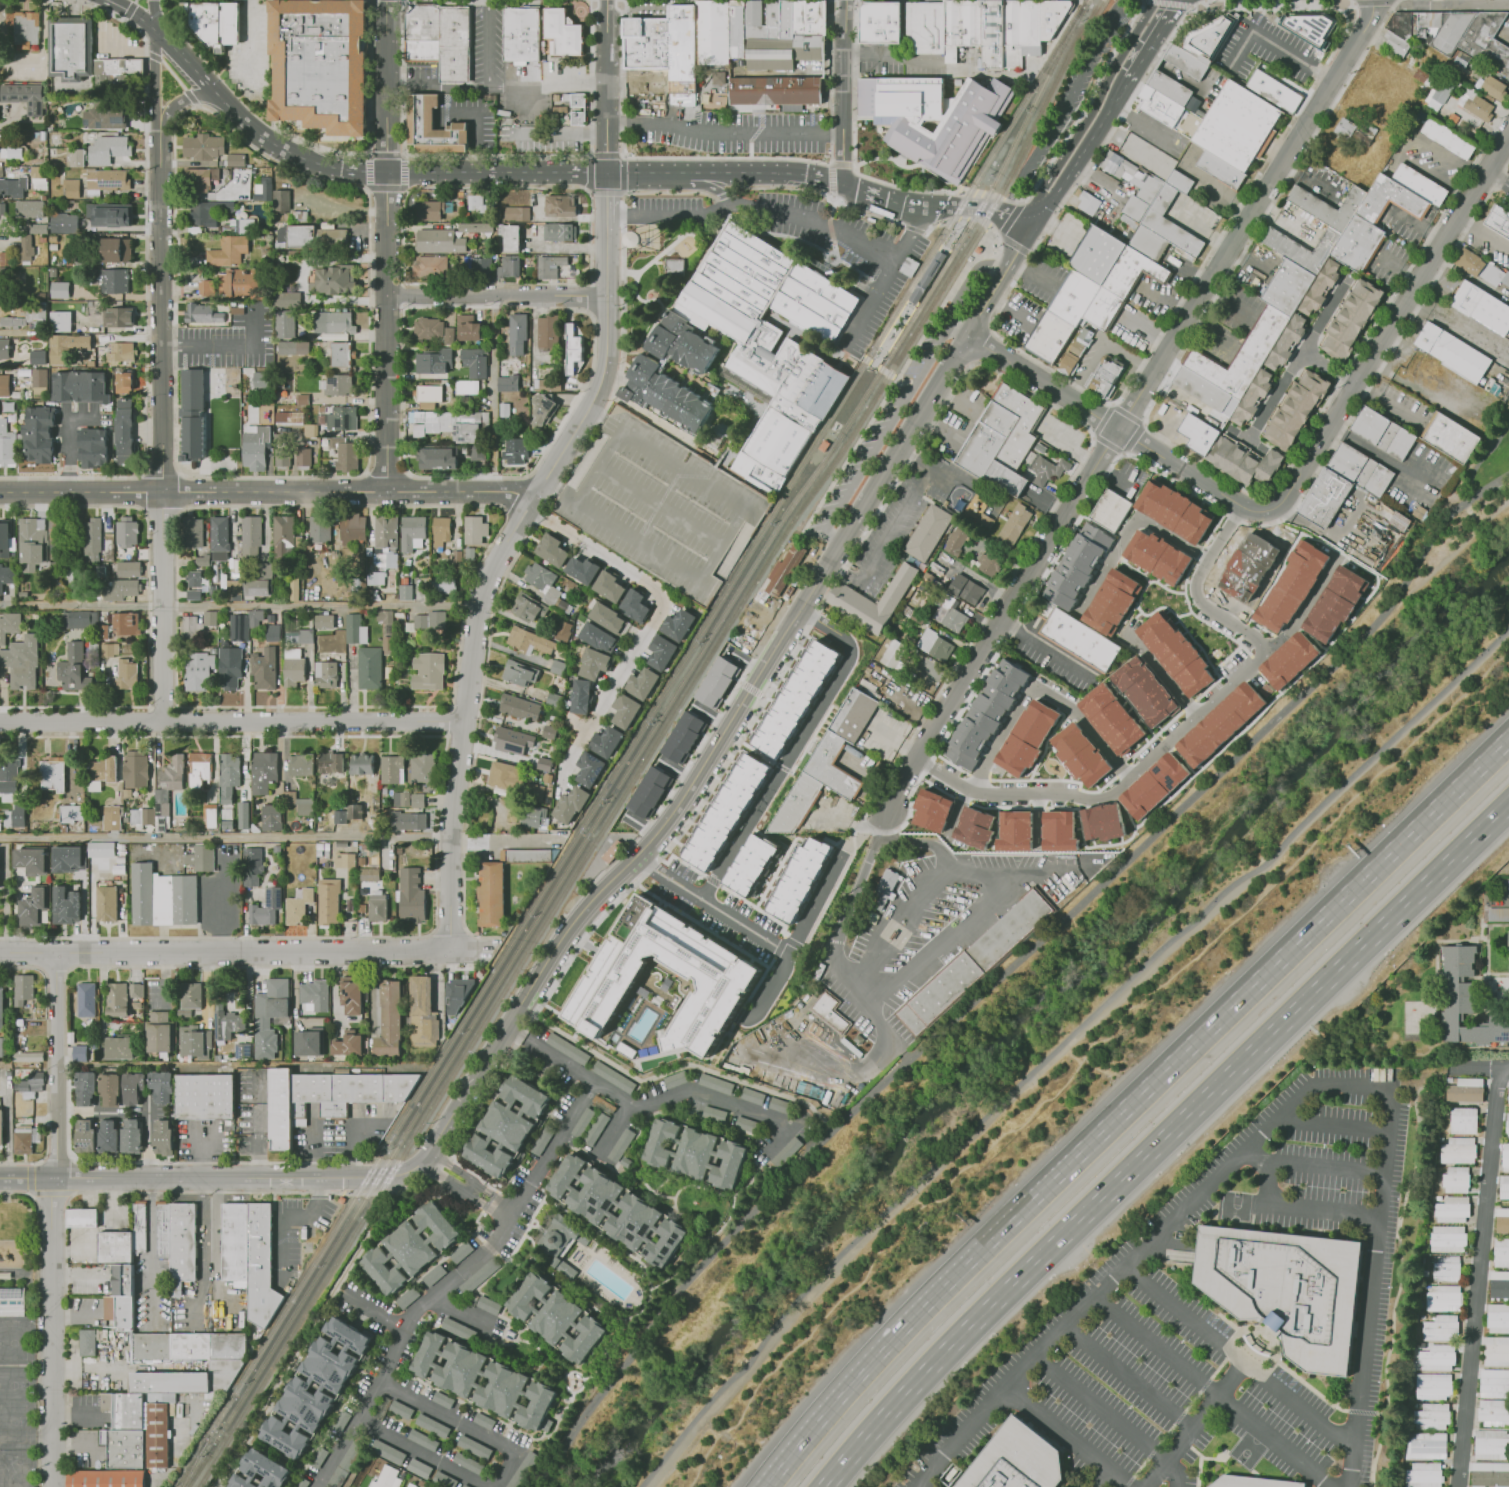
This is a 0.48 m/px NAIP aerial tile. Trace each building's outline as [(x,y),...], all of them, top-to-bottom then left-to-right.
[(272,1),(367,0),(367,138),(329,138),(329,129),(305,130),(305,122),(272,122),(272,1)] [(730,0),(747,0),(748,58),(731,58),(730,0)] [(783,0),(795,0),(795,38),(783,38),(783,0)] [(809,36),(809,0),(829,0),(829,36),(809,36)] [(940,1),(976,0),(977,45),(941,46),(940,1)] [(977,1),(999,0),(999,68),(978,68),(977,1)] [(699,1),(729,1),(730,64),(699,64),(699,1)] [(748,1),(762,1),(762,25),(767,25),(767,38),(748,38),(748,1)] [(767,1),(782,1),(782,37),(768,37),(767,1)] [(796,1),(808,1),(808,33),(796,33),(796,1)] [(1001,1),(1067,1),(1069,5),(1048,41),(1037,42),(1037,55),(1019,55),(1019,68),(1000,68),(1001,1)] [(860,2),(896,2),(896,43),(855,43),(854,8),(860,2)] [(902,2),(940,2),(940,54),(903,55),(903,43),(902,2)] [(182,3),(240,3),(239,46),(225,46),(225,54),(217,54),(217,46),(209,47),(181,20),(182,3)] [(406,12),(411,4),(435,3),(442,7),(472,7),(471,83),(440,83),(441,61),(405,61),(406,12)] [(665,7),(697,7),(698,94),(666,94),(666,67),(666,57),(658,58),(658,49),(665,49),(665,19),(665,7)] [(505,8),(541,8),(541,62),(504,62),(505,8)] [(547,8),(569,8),(569,25),(585,25),(585,55),(557,55),(557,39),(546,39),(547,8)] [(1225,12),(1235,18),(1198,83),(1160,59),(1170,43),(1175,46),(1182,33),(1225,12)] [(1392,12),(1411,12),(1411,44),(1392,33),(1392,12)] [(1412,13),(1440,12),(1440,23),(1432,35),(1412,35),(1412,13)] [(1447,13),(1474,12),(1447,59),(1426,45),(1447,13)] [(1490,38),(1508,50),(1508,79),(1455,47),(1475,13),(1507,12),(1490,38)] [(7,13),(39,13),(39,51),(14,51),(14,28),(7,28),(7,13)] [(1275,23),(1282,13),(1321,13),(1335,21),(1319,50),(1275,23)] [(48,18),(92,18),(92,77),(81,76),(81,82),(61,82),(61,77),(48,77),(48,18)] [(665,19),(625,19),(624,68),(666,67),(666,57),(658,58),(658,49),(665,49),(665,19)] [(1389,35),(1407,46),(1399,59),(1381,48),(1389,35)] [(797,36),(826,36),(826,59),(797,59),(797,36)] [(749,39),(796,40),(795,70),(749,70),(749,39)] [(95,59),(143,58),(143,76),(127,76),(127,86),(95,87),(95,59)] [(1155,68),(1194,92),(1184,107),(1146,83),(1155,68)] [(1256,68),(1303,96),(1291,115),(1245,87),(1256,68)] [(725,70),(706,70),(706,82),(703,82),(703,93),(725,93),(725,70)] [(1444,75),(1456,82),(1443,105),(1431,97),(1444,75)] [(1486,75),(1508,88),(1500,101),(1478,88),(1486,75)] [(731,77),(824,77),(824,105),(819,105),(819,112),(783,113),(783,105),(731,106),(731,77)] [(989,78),(1013,92),(995,121),(999,125),(990,140),(987,137),(955,188),(877,142),(887,126),(858,127),(858,117),(854,117),(853,79),(939,79),(938,116),(963,77),(982,88),(989,78)] [(1283,112),(1273,129),(1278,132),(1261,161),(1256,158),(1247,174),(1191,141),(1229,78),(1283,112)] [(0,85),(41,84),(41,117),(32,117),(32,101),(0,102),(0,85)] [(1494,107),(1484,123),(1454,104),(1464,88),(1494,107)] [(1141,110),(1154,89),(1203,119),(1198,127),(1182,117),(1174,130),(1141,110)] [(565,94),(586,94),(586,109),(565,109),(565,94)] [(410,95),(440,95),(440,107),(434,108),(434,129),(448,130),(449,124),(469,124),(468,153),(417,154),(417,146),(410,145),(410,95)] [(82,128),(126,128),(126,110),(83,110),(82,128)] [(570,113),(587,112),(587,125),(571,126),(570,113)] [(1340,116),(1356,124),(1347,141),(1331,133),(1340,116)] [(1474,146),(1465,161),(1416,131),(1426,116),(1474,146)] [(224,155),(216,155),(216,160),(195,160),(195,156),(185,156),(185,139),(196,140),(196,135),(209,135),(209,139),(224,139),(224,155)] [(88,165),(131,166),(131,146),(128,146),(128,136),(96,136),(96,147),(88,146),(88,165)] [(66,148),(66,167),(84,167),(84,148),(66,148)] [(7,157),(21,157),(22,149),(7,149),(7,157)] [(1105,150),(1135,169),(1130,177),(1122,172),(1117,180),(1095,167),(1105,150)] [(1191,166),(1202,150),(1243,176),(1233,192),(1191,166)] [(228,167),(246,167),(246,154),(228,154),(228,167)] [(1399,162),(1447,191),(1437,208),(1389,179),(1399,162)] [(49,165),(48,179),(29,178),(29,164),(49,165)] [(212,169),(212,193),(190,193),(190,169),(212,169)] [(1170,169),(1192,182),(1183,197),(1161,183),(1170,169)] [(87,190),(130,191),(130,172),(87,172),(87,190)] [(1378,173),(1429,204),(1419,221),(1387,202),(1373,226),(1353,213),(1378,173)] [(1119,212),(1129,195),(1133,197),(1147,175),(1160,182),(1136,222),(1119,212)] [(19,198),(0,198),(0,178),(20,178),(19,198)] [(78,180),(79,198),(63,199),(62,180),(78,180)] [(256,181),(255,201),(270,201),(270,181),(256,181)] [(1203,244),(1193,259),(1136,224),(1161,183),(1174,191),(1159,217),(1203,244)] [(1293,184),(1335,210),(1351,184),(1364,193),(1338,235),(1283,200),(1293,184)] [(275,190),(275,212),(289,213),(290,191),(275,190)] [(459,190),(482,190),(482,210),(468,210),(468,200),(459,200),(459,190)] [(1081,190),(1100,203),(1090,218),(1076,209),(1079,204),(1074,201),(1081,190)] [(545,195),(545,215),(577,215),(577,195),(545,195)] [(417,201),(452,201),(452,211),(441,211),(441,220),(417,220),(417,201)] [(13,218),(43,218),(43,202),(13,202),(13,218)] [(190,226),(216,226),(215,209),(232,209),(231,202),(189,202),(190,226)] [(99,224),(134,224),(134,205),(99,204),(99,224)] [(1494,204),(1508,213),(1508,243),(1481,225),(1494,204)] [(506,206),(529,206),(529,220),(505,220),(506,206)] [(1352,215),(1384,235),(1358,276),(1326,257),(1352,215)] [(52,216),(77,216),(77,232),(51,232),(52,216)] [(236,232),(255,233),(256,219),(237,218),(236,232)] [(732,221),(863,301),(834,348),(773,310),(766,322),(853,375),(777,497),(731,470),(771,405),(723,374),(742,344),(679,305),(732,221)] [(458,223),(489,223),(489,232),(458,232),(458,223)] [(278,224),(314,224),(313,249),(278,248),(278,224)] [(544,224),(573,224),(573,241),(544,241),(544,224)] [(30,234),(46,234),(46,225),(30,225),(30,234)] [(1088,225),(1122,245),(1097,287),(1063,267),(1088,225)] [(507,226),(506,251),(520,251),(520,226),(507,226)] [(1137,226),(1165,244),(1153,263),(1124,246),(1137,226)] [(1266,227),(1310,254),(1326,227),(1339,235),(1314,276),(1257,242),(1266,227)] [(417,230),(417,252),(466,252),(466,238),(454,238),(454,231),(417,230)] [(22,235),(21,260),(33,261),(34,248),(29,248),(30,236),(22,235)] [(248,237),(222,236),(221,251),(207,251),(207,265),(241,265),(241,255),(248,255),(248,237)] [(132,238),(131,263),(103,263),(103,238),(132,238)] [(983,248),(979,254),(975,251),(978,245),(983,248)] [(1097,289),(1123,245),(1153,263),(1170,273),(1164,282),(1141,269),(1121,303),(1097,289)] [(1461,249),(1484,262),(1474,279),(1451,265),(1461,249)] [(939,250),(947,255),(916,304),(909,299),(939,250)] [(75,257),(75,267),(66,267),(66,257),(75,257)] [(471,257),(471,279),(491,279),(491,257),(471,257)] [(504,257),(504,267),(498,267),(498,277),(521,276),(520,257),(504,257)] [(568,257),(538,257),(538,279),(557,279),(557,268),(568,268),(568,257)] [(412,258),(447,259),(447,278),(412,278),(412,258)] [(666,259),(684,260),(684,277),(666,277),(666,259)] [(1327,259),(1341,268),(1243,428),(1229,419),(1327,259)] [(1283,259),(1313,278),(1288,318),(1258,300),(1283,259)] [(1487,260),(1508,274),(1508,287),(1501,282),(1497,288),(1477,276),(1487,260)] [(314,292),(352,293),(352,267),(314,267),(314,292)] [(129,269),(129,294),(107,294),(107,269),(129,269)] [(199,298),(265,299),(266,269),(249,269),(249,274),(243,274),(243,269),(230,269),(230,274),(221,273),(221,281),(199,280),(199,298)] [(1068,270),(1096,288),(1072,328),(1043,310),(1068,270)] [(1356,278),(1381,293),(1339,363),(1314,347),(1356,278)] [(1463,281),(1508,309),(1508,326),(1501,339),(1447,305),(1463,281)] [(68,282),(50,282),(50,298),(68,298),(68,282)] [(1097,290),(1121,304),(1103,335),(1079,320),(1097,290)] [(71,301),(92,302),(92,294),(71,292),(71,301)] [(276,307),(300,307),(300,292),(276,292),(276,307)] [(27,305),(27,321),(45,321),(45,305),(27,305)] [(224,324),(188,324),(189,305),(212,305),(212,314),(224,314),(224,324)] [(1264,305),(1287,319),(1237,401),(1179,366),(1190,349),(1224,370),(1264,305)] [(103,328),(135,327),(135,307),(102,307),(103,328)] [(232,307),(245,307),(245,315),(232,315),(232,307)] [(719,348),(687,330),(692,322),(667,307),(628,378),(651,390),(673,351),(707,370),(719,348)] [(1018,348),(1042,310),(1071,329),(1047,366),(1018,348)] [(276,311),(276,339),(294,339),(295,311),(276,311)] [(51,312),(51,332),(71,332),(71,312),(51,312)] [(314,332),(353,332),(353,314),(314,314),(314,332)] [(511,314),(511,356),(523,356),(523,342),(528,342),(528,314),(511,314)] [(442,338),(413,337),(413,316),(431,316),(431,321),(443,321),(442,338)] [(539,317),(538,350),(551,350),(551,344),(558,345),(559,318),(539,317)] [(24,327),(25,318),(0,318),(0,326),(24,327)] [(567,323),(567,376),(576,376),(576,362),(582,362),(582,338),(575,338),(575,323),(567,323)] [(1425,323),(1489,361),(1473,386),(1410,348),(1425,323)] [(462,340),(482,340),(483,324),(462,324),(462,340)] [(455,328),(454,345),(445,345),(445,328),(455,328)] [(1056,370),(1080,329),(1091,336),(1066,377),(1056,370)] [(51,336),(51,365),(69,365),(69,352),(62,352),(62,336),(51,336)] [(8,359),(9,340),(0,340),(0,359),(8,359)] [(330,341),(330,367),(350,367),(350,342),(330,341)] [(278,355),(309,356),(309,342),(279,342),(278,355)] [(131,343),(131,363),(105,363),(105,352),(111,352),(111,343),(131,343)] [(452,350),(452,372),(416,371),(416,352),(436,353),(437,350),(452,350)] [(464,350),(485,350),(486,378),(471,379),(471,368),(464,368),(464,350)] [(30,365),(44,365),(44,352),(30,351),(30,365)] [(1102,357),(1121,369),(1103,399),(1083,387),(1102,357)] [(1178,367),(1237,402),(1227,419),(1168,383),(1178,367)] [(1301,369),(1327,385),(1285,453),(1260,437),(1301,369)] [(181,370),(181,408),(178,408),(178,425),(182,425),(182,462),(199,462),(199,459),(205,459),(205,417),(199,417),(199,409),(202,409),(202,370),(181,370)] [(32,371),(33,398),(47,398),(47,371),(32,371)] [(118,371),(118,392),(134,392),(134,371),(118,371)] [(253,387),(268,386),(267,371),(252,372),(253,387)] [(54,401),(109,402),(109,394),(103,394),(104,374),(54,373),(54,401)] [(663,373),(717,403),(701,432),(647,402),(663,373)] [(518,374),(519,392),(498,392),(498,378),(509,378),(509,374),(518,374)] [(9,400),(0,400),(0,375),(9,375),(9,400)] [(327,376),(350,376),(350,396),(327,396),(327,376)] [(535,380),(557,380),(557,391),(535,392),(535,380)] [(1005,380),(1049,408),(1033,433),(1041,437),(1019,472),(1032,480),(1021,498),(987,477),(985,481),(954,462),(1005,380)] [(456,382),(478,381),(478,394),(456,394),(456,382)] [(626,381),(647,393),(640,405),(619,393),(626,381)] [(419,386),(441,386),(441,402),(436,402),(436,408),(418,408),(419,386)] [(543,393),(558,403),(543,426),(528,416),(543,393)] [(298,404),(309,405),(309,395),(298,394),(298,404)] [(120,401),(118,462),(134,463),(135,401),(120,401)] [(1361,403),(1415,437),(1399,461),(1346,428),(1361,403)] [(614,404),(774,500),(706,610),(550,508),(560,491),(604,421),(614,404)] [(510,405),(511,423),(500,423),(499,405),(510,405)] [(27,408),(26,464),(51,464),(52,409),(27,408)] [(327,430),(354,431),(355,408),(333,408),(333,414),(327,414),(327,430)] [(1433,409),(1478,437),(1461,464),(1416,437),(1433,409)] [(409,411),(439,412),(439,422),(408,421),(409,411)] [(489,412),(490,427),(481,427),(481,412),(489,412)] [(1185,412),(1218,432),(1201,459),(1180,446),(1184,439),(1173,432),(1185,412)] [(274,424),(304,424),(304,414),(274,413),(274,424)] [(17,463),(17,430),(6,430),(6,419),(0,419),(0,463),(17,463)] [(304,436),(317,437),(318,424),(305,423),(304,436)] [(453,424),(453,444),(477,445),(477,424),(453,424)] [(79,425),(79,469),(108,470),(108,425),(79,425)] [(242,433),(242,466),(248,466),(248,471),(265,471),(265,466),(269,466),(269,426),(246,426),(246,433),(242,433)] [(703,447),(712,432),(725,439),(716,455),(703,447)] [(1221,433),(1259,457),(1265,446),(1282,457),(1265,484),(1251,475),(1244,485),(1204,460),(1221,433)] [(331,437),(359,437),(359,469),(337,469),(337,449),(331,449),(331,437)] [(410,438),(422,438),(423,450),(410,450),(410,438)] [(506,438),(506,466),(526,466),(526,438),(506,438)] [(823,439),(829,443),(823,453),(817,449),(823,439)] [(1338,440),(1392,473),(1376,499),(1322,465),(1338,440)] [(421,469),(457,468),(456,447),(420,448),(421,469)] [(276,449),(290,449),(290,467),(276,467),(276,449)] [(311,450),(311,468),(295,468),(295,450),(311,450)] [(484,460),(485,451),(470,451),(470,460),(484,460)] [(1041,457),(1052,464),(1057,455),(1069,463),(1056,484),(1051,481),(1045,490),(1034,483),(1040,474),(1033,470),(1041,457)] [(1320,467),(1350,485),(1321,532),(1291,513),(1320,467)] [(1165,509),(1174,495),(1161,486),(1152,501),(1165,509)] [(1103,488),(1130,504),(1112,534),(1085,518),(1103,488)] [(1184,526),(1197,506),(1183,497),(1171,518),(1184,526)] [(933,503),(954,515),(927,563),(905,551),(933,503)] [(1021,503),(1036,513),(1014,549),(999,540),(1021,503)] [(995,517),(986,532),(973,524),(981,509),(995,517)] [(1188,534),(1202,510),(1216,518),(1203,542),(1188,534)] [(1388,522),(1403,532),(1410,521),(1404,517),(1403,520),(1394,514),(1388,522)] [(116,515),(116,548),(133,548),(133,544),(137,544),(137,522),(131,522),(131,515),(116,515)] [(342,516),(341,546),(366,546),(366,516),(342,516)] [(102,518),(101,562),(82,562),(83,523),(90,523),(90,517),(102,518)] [(212,517),(213,551),(229,551),(228,517),(212,517)] [(273,518),(274,547),(296,547),(296,517),(273,518)] [(376,517),(375,550),(397,551),(398,517),(376,517)] [(450,517),(435,518),(436,545),(450,545),(450,517)] [(467,517),(467,543),(482,543),(482,538),(488,538),(488,524),(482,524),(482,517),(467,517)] [(19,518),(19,556),(35,556),(35,545),(46,546),(46,518),(19,518)] [(187,518),(188,548),(202,548),(202,518),(187,518)] [(307,518),(308,544),(324,544),(323,518),(307,518)] [(426,519),(404,518),(403,554),(413,554),(413,539),(426,540),(426,519)] [(242,519),(242,556),(263,556),(263,519),(242,519)] [(0,520),(0,558),(9,558),(10,520),(0,520)] [(1068,611),(1040,595),(1084,521),(1114,539),(1068,611)] [(957,556),(971,533),(956,524),(942,547),(957,556)] [(1122,553),(1138,529),(1149,536),(1134,561),(1122,553)] [(1135,562),(1152,532),(1192,558),(1173,588),(1135,562)] [(549,533),(536,553),(560,568),(570,554),(559,547),(562,542),(549,533)] [(1230,556),(1242,538),(1256,547),(1244,565),(1230,556)] [(1295,539),(1330,557),(1280,636),(1247,618),(1295,539)] [(808,549),(777,599),(769,594),(801,544),(808,549)] [(454,552),(454,564),(464,564),(464,552),(454,552)] [(974,567),(996,581),(1006,567),(984,552),(974,567)] [(372,567),(396,567),(396,555),(372,554),(372,567)] [(198,566),(211,566),(211,558),(198,559),(198,566)] [(600,567),(587,587),(564,572),(574,558),(583,564),(587,558),(600,567)] [(849,587),(879,605),(907,560),(922,569),(881,636),(829,604),(839,586),(846,590),(849,587)] [(117,562),(140,562),(140,577),(117,577),(117,562)] [(556,575),(535,562),(533,566),(530,564),(525,572),(528,574),(525,579),(542,590),(546,584),(549,586),(556,575)] [(936,588),(947,571),(933,563),(923,580),(936,588)] [(1301,628),(1331,646),(1368,580),(1338,563),(1301,628)] [(94,566),(105,565),(105,576),(94,576),(94,566)] [(6,567),(6,580),(14,580),(14,567),(6,567)] [(1142,583),(1111,567),(1082,621),(1113,638),(1142,583)] [(606,568),(593,588),(617,604),(626,589),(616,582),(619,577),(606,568)] [(199,572),(200,587),(188,588),(188,572),(199,572)] [(368,573),(383,572),(384,585),(369,585),(368,573)] [(951,587),(977,604),(987,589),(961,572),(951,587)] [(454,576),(435,576),(435,593),(455,592),(454,576)] [(297,577),(289,577),(289,601),(298,601),(297,577)] [(1215,578),(1255,602),(1247,617),(1206,592),(1215,578)] [(138,580),(113,580),(113,586),(104,586),(104,599),(125,599),(126,595),(138,596),(138,580)] [(225,580),(224,599),(241,599),(241,580),(225,580)] [(279,581),(279,597),(292,597),(292,581),(279,581)] [(4,584),(4,599),(14,599),(14,585),(4,584)] [(247,596),(271,595),(271,584),(247,584),(247,596)] [(399,586),(399,598),(412,598),(412,586),(399,586)] [(552,607),(543,602),(552,587),(562,592),(552,607)] [(632,587),(620,607),(643,622),(653,607),(643,601),(646,596),(632,587)] [(186,590),(201,591),(201,602),(186,601),(186,590)] [(369,591),(379,590),(379,600),(369,600),(369,591)] [(511,613),(523,594),(543,606),(531,625),(511,613)] [(949,597),(960,603),(957,609),(970,616),(959,636),(940,625),(949,608),(944,605),(949,597)] [(1118,649),(1102,675),(1035,633),(1043,621),(1029,613),(1038,599),(1118,649)] [(557,605),(561,600),(571,606),(567,611),(557,605)] [(625,621),(618,616),(620,613),(600,601),(590,616),(618,633),(625,621)] [(907,637),(924,613),(912,604),(895,629),(907,637)] [(1214,680),(1190,699),(1135,630),(1163,608),(1207,664),(1205,668),(1214,680)] [(681,609),(694,616),(680,642),(661,631),(670,616),(675,619),(681,609)] [(379,612),(392,611),(393,623),(381,624),(379,612)] [(62,628),(96,628),(96,612),(62,612),(62,628)] [(112,612),(140,612),(140,635),(121,635),(121,631),(112,631),(112,612)] [(206,612),(218,612),(218,626),(206,626),(206,612)] [(252,612),(265,613),(265,625),(252,625),(252,612)] [(430,613),(431,634),(445,633),(445,612),(430,613)] [(363,614),(346,615),(347,642),(359,642),(358,626),(364,626),(363,614)] [(4,616),(20,615),(20,632),(4,632),(4,616)] [(231,615),(231,641),(248,641),(248,616),(231,615)] [(316,627),(334,627),(334,615),(317,615),(316,627)] [(424,615),(426,632),(407,634),(407,625),(414,624),(413,615),(424,615)] [(184,617),(184,640),(203,640),(203,624),(198,624),(198,617),(184,617)] [(561,620),(571,624),(565,638),(555,634),(561,620)] [(617,639),(589,621),(580,636),(599,649),(601,645),(609,651),(617,639)] [(545,638),(512,624),(504,643),(528,654),(531,646),(539,650),(545,638)] [(101,626),(101,641),(109,641),(109,626),(101,626)] [(268,626),(280,626),(280,640),(268,640),(268,626)] [(915,645),(944,664),(956,645),(927,626),(915,645)] [(298,645),(298,629),(312,629),(311,645),(298,645)] [(1280,692),(1321,652),(1298,629),(1258,669),(1280,692)] [(659,635),(678,645),(662,671),(648,663),(655,651),(650,649),(659,635)] [(384,637),(384,653),(395,653),(395,637),(384,637)] [(756,747),(782,761),(838,651),(811,638),(756,747)] [(82,643),(82,658),(68,659),(68,643),(82,643)] [(100,644),(118,644),(118,656),(100,656),(100,644)] [(277,646),(277,691),(256,690),(256,676),(251,676),(251,654),(264,654),(264,646),(277,646)] [(880,662),(895,672),(906,656),(890,646),(880,662)] [(614,658),(588,647),(582,661),(585,662),(580,674),(596,681),(600,669),(608,672),(614,658)] [(222,648),(222,691),(240,691),(241,648),(222,648)] [(379,648),(379,687),(359,687),(358,648),(379,648)] [(190,653),(189,688),(210,689),(211,669),(217,669),(218,653),(190,653)] [(1111,674),(1150,729),(1179,709),(1140,653),(1111,674)] [(419,655),(445,655),(444,690),(412,690),(412,676),(419,676),(419,670),(413,670),(413,659),(419,660),(419,655)] [(740,667),(718,655),(694,698),(716,710),(740,667)] [(971,772),(1016,695),(1018,696),(1031,674),(1002,657),(967,717),(972,720),(969,725),(965,723),(951,747),(952,747),(946,757),(971,772)] [(536,668),(508,658),(501,677),(527,687),(529,680),(535,683),(540,670),(536,668)] [(120,659),(120,677),(115,677),(115,689),(140,690),(140,664),(128,664),(128,659),(120,659)] [(304,659),(284,659),(284,688),(296,688),(296,683),(304,683),(304,659)] [(35,660),(36,688),(10,689),(10,666),(19,665),(19,669),(23,669),(23,660),(35,660)] [(549,671),(553,661),(565,665),(562,675),(549,671)] [(337,662),(337,687),(317,687),(317,662),(337,662)] [(82,666),(83,688),(64,689),(63,673),(69,673),(68,666),(82,666)] [(386,667),(385,679),(396,679),(397,667),(386,667)] [(646,667),(659,675),(645,700),(627,690),(635,675),(640,678),(646,667)] [(925,706),(943,675),(951,680),(933,711),(925,706)] [(986,679),(1052,720),(1008,754),(998,748),(1017,718),(977,694),(986,679)] [(1267,703),(1245,679),(1174,747),(1196,770),(1267,703)] [(590,682),(587,713),(571,711),(574,680),(590,682)] [(1147,734),(1103,682),(1076,704),(1120,756),(1147,734)] [(857,688),(882,704),(856,745),(850,742),(830,729),(857,688)] [(546,703),(548,692),(560,695),(557,706),(546,703)] [(623,694),(642,704),(626,729),(612,722),(620,710),(614,708),(623,694)] [(497,711),(503,695),(527,703),(521,719),(497,711)] [(706,723),(685,710),(659,752),(680,765),(706,723)] [(1113,769),(1074,720),(1050,740),(1059,752),(1057,753),(1086,790),(1113,769)] [(541,735),(544,725),(557,729),(554,739),(541,735)] [(609,725),(622,733),(608,758),(590,748),(598,733),(603,736),(609,725)] [(495,743),(499,726),(522,733),(518,749),(495,743)] [(830,729),(850,742),(836,766),(865,784),(853,802),(804,772),(830,729)] [(1117,798),(1139,822),(1191,773),(1169,750),(1117,798)] [(126,751),(126,787),(148,787),(148,751),(126,751)] [(684,859),(711,873),(769,766),(743,751),(684,859)] [(979,751),(997,763),(971,785),(962,780),(979,751)] [(253,752),(253,795),(277,795),(277,752),(253,752)] [(319,773),(343,773),(343,753),(332,752),(332,761),(319,761),(319,773)] [(588,752),(606,762),(591,788),(577,780),(584,768),(579,766),(588,752)] [(189,785),(209,785),(210,754),(189,753),(189,785)] [(221,754),(222,786),(240,786),(240,754),(221,754)] [(434,754),(411,755),(412,782),(430,782),(430,769),(435,768),(434,754)] [(91,782),(117,782),(118,755),(104,755),(104,762),(91,762),(91,782)] [(185,755),(185,787),(169,788),(170,815),(157,816),(157,790),(161,790),(161,772),(164,771),(164,766),(168,766),(168,762),(172,762),(172,755),(185,755)] [(288,756),(288,777),(312,776),(311,755),(288,756)] [(352,756),(373,755),(374,774),(352,774),(352,756)] [(382,756),(404,756),(404,768),(400,768),(400,783),(383,783),(382,756)] [(537,767),(538,758),(553,761),(551,770),(537,767)] [(519,766),(492,760),(486,785),(508,789),(511,775),(517,776),(519,766)] [(40,762),(65,762),(65,794),(55,794),(55,790),(40,790),(40,762)] [(626,807),(647,820),(672,777),(651,765),(626,807)] [(936,772),(949,780),(933,807),(915,796),(926,777),(932,780),(936,772)] [(554,774),(552,783),(545,782),(547,773),(554,774)] [(805,773),(825,786),(796,834),(766,834),(805,773)] [(14,798),(0,798),(0,780),(14,780),(14,798)] [(523,798),(524,785),(544,786),(542,800),(523,798)] [(577,786),(590,794),(579,810),(576,809),(566,824),(552,814),(566,794),(570,796),(577,786)] [(912,822),(943,834),(956,800),(922,788),(915,808),(917,809),(912,822)] [(284,791),(284,806),(296,806),(296,815),(314,815),(313,799),(297,799),(297,791),(284,791)] [(394,792),(410,791),(410,806),(394,806),(394,792)] [(413,794),(413,807),(425,807),(425,794),(413,794)] [(24,801),(24,828),(6,827),(6,812),(13,812),(14,800),(24,801)] [(1080,809),(1086,840),(1101,837),(1102,841),(1124,837),(1118,802),(1080,809)] [(348,803),(349,819),(363,819),(363,803),(348,803)] [(238,804),(238,821),(250,821),(250,804),(238,804)] [(259,805),(260,830),(281,829),(281,804),(259,805)] [(60,805),(83,805),(83,822),(61,822),(60,805)] [(103,805),(102,829),(119,830),(120,806),(103,805)] [(996,816),(965,805),(953,838),(986,851),(994,830),(991,829),(996,816)] [(203,807),(218,807),(218,832),(204,833),(203,807)] [(521,825),(523,807),(546,809),(545,827),(521,825)] [(129,809),(152,809),(152,825),(129,825),(129,809)] [(344,810),(344,823),(332,823),(332,810),(344,810)] [(1032,811),(1000,811),(1001,839),(997,839),(997,851),(1033,850),(1032,811)] [(1076,811),(1043,811),(1043,851),(1076,850),(1076,811)] [(413,814),(413,829),(426,829),(425,814),(413,814)] [(723,882),(749,898),(779,847),(753,832),(723,882)] [(768,912),(795,924),(832,846),(811,836),(806,847),(800,844),(768,912)] [(602,857),(619,841),(627,848),(609,865),(602,857)] [(87,843),(113,842),(114,855),(88,856),(87,843)] [(192,843),(214,842),(215,870),(196,871),(196,863),(183,864),(183,854),(193,854),(192,843)] [(15,848),(46,847),(48,874),(28,875),(28,866),(16,867),(15,848)] [(261,847),(243,848),(245,885),(258,885),(257,875),(262,874),(261,847)] [(56,848),(84,848),(83,867),(76,867),(76,872),(55,871),(56,848)] [(498,849),(549,848),(550,860),(499,861),(498,849)] [(334,867),(354,867),(354,852),(334,852),(334,867)] [(131,861),(132,925),(199,924),(198,875),(159,876),(159,872),(153,872),(153,861),(131,861)] [(478,862),(501,862),(501,927),(478,927),(478,862)] [(361,880),(382,880),(381,868),(361,869),(361,880)] [(401,868),(402,922),(425,921),(425,890),(421,890),(420,868),(401,868)] [(884,869),(897,876),(878,912),(865,906),(884,869)] [(319,880),(319,923),(341,924),(342,880),(319,880)] [(96,885),(96,921),(116,921),(116,885),(96,885)] [(46,886),(47,910),(41,910),(41,931),(19,931),(18,901),(33,900),(33,886),(46,886)] [(65,886),(66,901),(72,901),(72,894),(77,894),(78,919),(71,919),(71,923),(52,923),(52,912),(55,911),(54,886),(65,886)] [(282,887),(282,909),(276,909),(277,923),(248,924),(248,905),(259,905),(259,909),(265,909),(265,887),(282,887)] [(303,888),(303,898),(286,898),(286,925),(303,925),(303,904),(314,904),(314,888),(303,888)] [(1028,889),(1048,911),(910,1037),(890,1015),(1028,889)] [(763,970),(708,1057),(689,1046),(667,1052),(664,1036),(670,1035),(697,991),(699,992),(701,990),(699,979),(696,978),(694,980),(660,959),(662,956),(658,954),(649,957),(646,959),(649,961),(601,1041),(561,1016),(638,893),(763,970)] [(387,896),(386,923),(369,922),(369,896),(387,896)] [(1487,921),(1508,921),(1508,907),(1487,907),(1487,921)] [(1488,1013),(1488,1026),(1459,1026),(1459,1013),(1473,1013),(1472,978),(1475,978),(1474,945),(1441,945),(1443,1044),(1508,1043),(1508,1013),(1488,1013)] [(14,975),(14,1004),(32,1004),(33,976),(14,975)] [(412,977),(412,1046),(437,1046),(438,1013),(429,1013),(430,977),(412,977)] [(289,978),(289,1017),(270,1017),(270,1028),(274,1028),(275,1058),(254,1058),(254,995),(266,995),(266,978),(289,978)] [(95,981),(95,1017),(76,1016),(77,981),(95,981)] [(341,981),(364,981),(364,1015),(347,1015),(347,1005),(341,1006),(341,981)] [(400,981),(401,1056),(373,1056),(373,1038),(380,1038),(380,986),(389,986),(389,981),(400,981)] [(474,982),(455,1015),(448,1016),(447,998),(454,998),(453,981),(474,982)] [(107,983),(106,1015),(131,1015),(131,1009),(127,1008),(127,983),(107,983)] [(140,983),(141,998),(131,998),(130,983),(140,983)] [(202,983),(202,1008),(181,1008),(181,983),(202,983)] [(327,984),(327,1011),(311,1011),(311,984),(327,984)] [(827,989),(842,1001),(835,1010),(850,1023),(842,1033),(811,1008),(827,989)] [(242,1014),(233,1014),(233,1008),(215,1008),(214,1041),(231,1041),(231,1031),(242,1031),(242,1014)] [(151,1012),(151,1024),(146,1024),(146,1051),(173,1051),(173,1023),(168,1023),(168,1012),(151,1012)] [(323,1027),(307,1027),(307,1031),(299,1031),(298,1055),(322,1056),(323,1027)] [(182,1031),(205,1031),(205,1060),(196,1060),(196,1054),(182,1054),(182,1031)] [(546,1042),(552,1032),(590,1056),(584,1065),(546,1042)] [(362,1035),(363,1056),(331,1056),(331,1042),(344,1042),(343,1035),(362,1035)] [(102,1059),(133,1059),(132,1036),(102,1036),(102,1059)] [(10,1058),(0,1058),(0,1039),(9,1039),(10,1058)] [(236,1043),(249,1043),(249,1055),(236,1055),(236,1043)] [(72,1046),(86,1046),(86,1061),(73,1061),(72,1046)] [(13,1051),(42,1051),(42,1061),(13,1062),(13,1051)] [(591,1071),(598,1059),(637,1082),(630,1093),(591,1071)] [(269,1068),(292,1068),(292,1075),(292,1102),(306,1102),(306,1119),(293,1119),(293,1150),(269,1150),(269,1068)] [(41,1072),(41,1091),(19,1092),(18,1079),(29,1079),(29,1072),(41,1072)] [(76,1072),(96,1073),(96,1093),(93,1093),(93,1105),(76,1105),(76,1072)] [(123,1073),(144,1072),(144,1093),(139,1093),(139,1105),(123,1105),(123,1073)] [(149,1073),(171,1072),(172,1103),(156,1103),(156,1089),(150,1089),(150,1083),(149,1073)] [(100,1073),(119,1073),(119,1106),(103,1106),(103,1093),(100,1093),(100,1073)] [(233,1074),(177,1075),(177,1119),(234,1119),(233,1074)] [(421,1074),(292,1075),(292,1102),(306,1102),(320,1102),(319,1118),(348,1119),(349,1103),(405,1103),(421,1074)] [(501,1095),(515,1074),(550,1097),(537,1118),(524,1109),(528,1103),(520,1098),(516,1104),(501,1095)] [(1446,1101),(1482,1102),(1483,1086),(1488,1087),(1488,1079),(1456,1078),(1456,1085),(1446,1085),(1446,1101)] [(740,1097),(743,1087),(765,1094),(762,1104),(740,1097)] [(768,1107),(770,1097),(792,1104),(790,1113),(768,1107)] [(479,1127),(496,1100),(535,1123),(518,1151),(479,1127)] [(571,1135),(588,1106),(596,1111),(580,1139),(571,1135)] [(1450,1134),(1476,1134),(1476,1108),(1450,1108),(1450,1134)] [(591,1147),(583,1142),(600,1113),(609,1118),(591,1147)] [(734,1126),(737,1116),(759,1123),(756,1132),(734,1126)] [(681,1126),(657,1118),(643,1159),(667,1167),(671,1154),(666,1153),(671,1138),(676,1140),(681,1126)] [(77,1120),(76,1151),(95,1151),(95,1131),(92,1131),(93,1120),(77,1120)] [(140,1120),(140,1154),(121,1154),(120,1130),(125,1129),(125,1121),(140,1120)] [(171,1120),(171,1154),(154,1154),(154,1120),(171,1120)] [(116,1121),(117,1151),(99,1152),(98,1131),(101,1131),(101,1121),(116,1121)] [(530,1151),(547,1122),(557,1128),(540,1156),(530,1151)] [(15,1125),(31,1124),(31,1152),(15,1152),(15,1125)] [(687,1127),(719,1138),(705,1179),(673,1169),(687,1127)] [(615,1163),(607,1158),(628,1128),(636,1134),(615,1163)] [(476,1133),(464,1155),(501,1177),(514,1156),(500,1148),(497,1154),(489,1149),(493,1143),(476,1133)] [(771,1159),(795,1136),(803,1145),(780,1168),(771,1159)] [(1475,1163),(1475,1138),(1447,1137),(1447,1144),(1440,1144),(1439,1163),(1475,1163)] [(724,1140),(747,1146),(735,1189),(711,1182),(716,1167),(723,1169),(726,1159),(719,1157),(724,1140)] [(561,1200),(547,1190),(572,1152),(587,1162),(561,1200)] [(626,1156),(634,1160),(629,1168),(621,1163),(626,1156)] [(592,1167),(625,1188),(600,1226),(566,1204),(576,1190),(583,1195),(588,1187),(581,1183),(592,1167)] [(1443,1192),(1468,1192),(1468,1167),(1443,1167),(1443,1192)] [(1498,1176),(1499,1199),(1508,1199),(1508,1176),(1498,1176)] [(630,1192),(663,1213),(638,1251),(605,1229),(614,1215),(621,1220),(626,1212),(619,1208),(630,1192)] [(340,1196),(345,1199),(341,1204),(336,1202),(340,1196)] [(1435,1203),(1435,1221),(1467,1222),(1467,1197),(1443,1197),(1443,1203),(1435,1203)] [(414,1217),(434,1200),(462,1233),(444,1249),(433,1236),(437,1232),(431,1225),(425,1230),(414,1217)] [(156,1202),(196,1201),(197,1283),(169,1284),(168,1257),(157,1257),(156,1202)] [(146,1203),(147,1252),(132,1252),(132,1231),(132,1203),(146,1203)] [(222,1204),(272,1204),(270,1286),(284,1296),(264,1329),(247,1321),(247,1280),(221,1280),(222,1204)] [(67,1208),(97,1208),(97,1226),(67,1226),(67,1208)] [(1508,1233),(1508,1208),(1496,1208),(1495,1233),(1508,1233)] [(558,1258),(540,1245),(559,1217),(578,1230),(558,1258)] [(668,1218),(688,1231),(665,1268),(644,1254),(652,1241),(660,1246),(666,1237),(659,1233),(668,1218)] [(384,1240),(410,1220),(438,1257),(412,1276),(384,1240)] [(1345,1378),(1357,1242),(1194,1224),(1188,1284),(1236,1322),(1259,1319),(1278,1332),(1280,1357),(1301,1373),(1345,1378)] [(1464,1252),(1465,1226),(1430,1226),(1430,1251),(1464,1252)] [(98,1231),(132,1231),(132,1263),(112,1264),(99,1263),(98,1231)] [(1493,1239),(1493,1267),(1508,1267),(1508,1239),(1493,1239)] [(381,1246),(360,1262),(387,1296),(408,1279),(398,1266),(392,1271),(386,1264),(391,1260),(381,1246)] [(1433,1256),(1432,1281),(1459,1281),(1460,1257),(1433,1256)] [(132,1263),(133,1296),(113,1296),(112,1264),(132,1263)] [(430,1287),(424,1279),(442,1264),(448,1272),(430,1287)] [(553,1286),(534,1271),(507,1306),(527,1322),(538,1308),(531,1303),(537,1296),(542,1300),(553,1286)] [(1508,1298),(1508,1272),(1490,1271),(1489,1297),(1508,1298)] [(1460,1286),(1430,1285),(1430,1292),(1425,1292),(1425,1310),(1460,1311),(1460,1286)] [(404,1309),(397,1301),(414,1287),(420,1295),(404,1309)] [(23,1308),(0,1309),(0,1288),(23,1288),(23,1308)] [(530,1324),(558,1289),(585,1310),(557,1345),(530,1324)] [(133,1296),(133,1327),(114,1327),(114,1321),(104,1321),(104,1296),(133,1296)] [(477,1305),(482,1296),(502,1306),(497,1315),(477,1305)] [(1508,1333),(1508,1304),(1487,1304),(1487,1333),(1508,1333)] [(588,1314),(608,1329),(581,1364),(561,1348),(572,1335),(577,1339),(583,1331),(578,1327),(588,1314)] [(324,1331),(334,1315),(372,1339),(362,1355),(324,1331)] [(1421,1340),(1457,1340),(1458,1315),(1433,1315),(1433,1322),(1422,1322),(1421,1340)] [(446,1317),(477,1330),(472,1341),(442,1327),(446,1317)] [(96,1329),(96,1357),(81,1357),(80,1330),(96,1329)] [(427,1378),(412,1370),(432,1330),(447,1338),(427,1378)] [(134,1333),(247,1333),(247,1358),(226,1392),(145,1392),(132,1392),(132,1373),(210,1374),(210,1360),(134,1360),(134,1333)] [(325,1336),(304,1371),(341,1394),(362,1360),(346,1350),(342,1357),(335,1352),(339,1345),(325,1336)] [(1508,1366),(1508,1337),(1483,1337),(1483,1365),(1508,1366)] [(452,1340),(487,1356),(468,1397),(433,1381),(440,1365),(447,1368),(451,1360),(445,1357),(452,1340)] [(1419,1351),(1418,1369),(1453,1370),(1454,1345),(1428,1344),(1428,1351),(1419,1351)] [(493,1360),(528,1376),(509,1417),(474,1401),(481,1385),(488,1388),(492,1380),(485,1377),(493,1360)] [(1508,1398),(1508,1370),(1480,1369),(1479,1397),(1508,1398)] [(1451,1374),(1415,1374),(1415,1399),(1451,1400),(1451,1374)] [(300,1375),(278,1409),(315,1432),(337,1398),(321,1389),(317,1396),(310,1391),(314,1384),(300,1375)] [(534,1381),(557,1391),(539,1431),(516,1421),(522,1406),(528,1409),(533,1400),(527,1397),(534,1381)] [(431,1399),(436,1391),(455,1400),(451,1409),(431,1399)] [(100,1393),(132,1392),(145,1392),(145,1402),(145,1429),(113,1429),(113,1415),(101,1415),(100,1393)] [(393,1398),(413,1409),(408,1420),(388,1409),(393,1398)] [(1508,1424),(1508,1400),(1477,1400),(1477,1425),(1508,1424)] [(145,1402),(167,1402),(167,1469),(145,1469),(146,1467),(145,1402)] [(1414,1429),(1448,1430),(1448,1404),(1422,1403),(1422,1410),(1414,1410),(1414,1429)] [(332,1426),(343,1407),(352,1412),(340,1431),(332,1426)] [(473,1421),(477,1412),(495,1420),(492,1429),(473,1421)] [(419,1414),(450,1429),(445,1438),(414,1422),(419,1414)] [(1058,1481),(1053,1486),(949,1486),(1006,1415),(1054,1453),(1058,1481)] [(277,1417),(263,1439),(299,1462),(313,1439),(299,1430),(294,1437),(287,1433),(292,1426),(277,1417)] [(412,1428),(440,1442),(436,1451),(408,1438),(412,1428)] [(99,1429),(113,1429),(145,1429),(146,1467),(109,1467),(109,1443),(99,1443),(99,1429)] [(1474,1459),(1508,1459),(1508,1430),(1474,1430),(1474,1459)] [(457,1444),(463,1432),(493,1447),(487,1459),(457,1444)] [(1406,1458),(1445,1459),(1446,1433),(1406,1433),(1406,1458)] [(369,1450),(375,1439),(407,1455),(402,1466),(369,1450)] [(362,1449),(339,1486),(330,1486),(325,1484),(350,1442),(362,1449)] [(318,1446),(328,1451),(318,1469),(308,1463),(318,1446)] [(291,1469),(280,1486),(273,1486),(265,1482),(268,1477),(260,1472),(256,1478),(242,1469),(255,1447),(291,1469)] [(454,1460),(458,1452),(485,1467),(481,1475),(454,1460)] [(407,1469),(413,1458),(433,1468),(427,1480),(407,1469)] [(1471,1462),(1471,1486),(1508,1486),(1508,1463),(1471,1462)] [(1441,1463),(1411,1463),(1411,1470),(1405,1470),(1405,1486),(1441,1486),(1441,1463)] [(399,1472),(392,1486),(374,1486),(385,1466),(399,1472)] [(460,1481),(457,1486),(440,1486),(431,1482),(438,1469),(460,1481)] [(144,1472),(144,1486),(67,1486),(67,1472),(144,1472)] [(237,1473),(260,1486),(228,1486),(237,1473)] [(1304,1484),(1220,1475),(1205,1486),(1304,1486),(1304,1484)] [(310,1481),(307,1486),(294,1486),(300,1476),(310,1481)]
